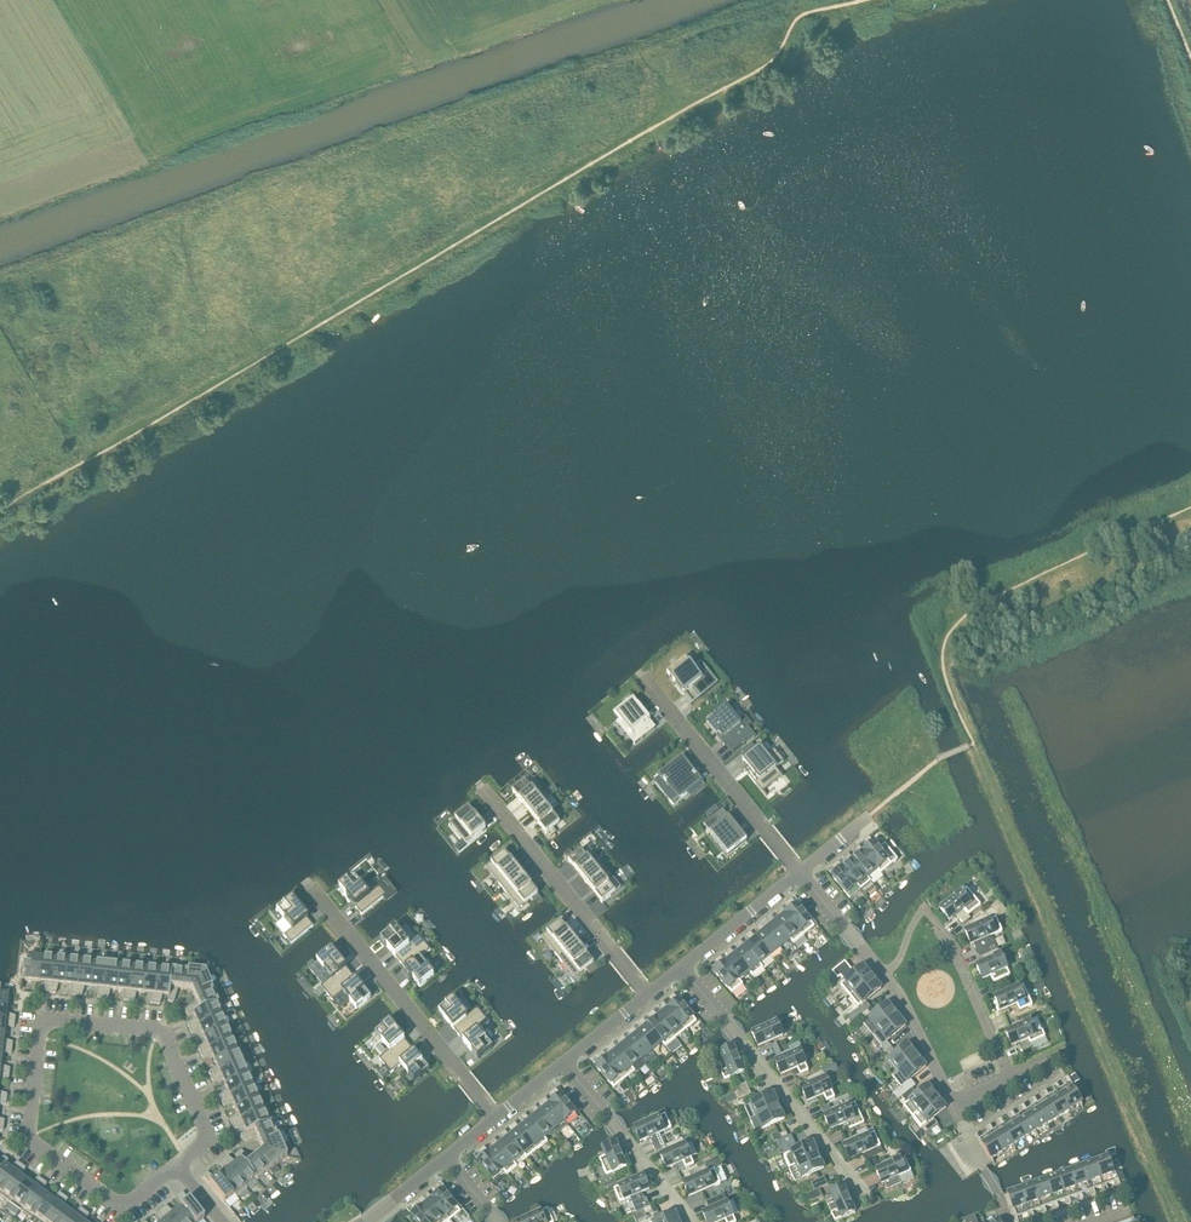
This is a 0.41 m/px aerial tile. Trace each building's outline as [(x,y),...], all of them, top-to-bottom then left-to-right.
[(708,670),(700,676),(686,658),(667,673),(675,683),(674,684),(675,684),(676,683),(684,693),(683,693),(684,694),(692,687),(701,697),(718,683),(708,670)] [(642,739),(656,728),(640,708),(634,700),(628,705),(628,704),(626,706),(624,704),(623,704),(624,705),(615,713),(619,718),(618,719),(622,723),(621,723),(631,735),(636,732),(642,739)] [(719,734),(734,753),(746,743),(747,744),(756,737),(748,727),(746,729),(726,706),(715,715),(716,717),(707,724),(717,736),(719,734)] [(758,747),(741,761),(757,782),(754,784),(761,793),(778,779),(772,771),(782,763),(773,752),(767,757),(758,747)] [(694,775),(682,760),(667,772),(667,773),(662,777),(665,780),(664,781),(666,784),(668,784),(670,787),(664,792),(670,800),(669,800),(673,805),(674,804),(680,799),(701,783),(697,778),(697,777),(695,774),(694,775)] [(513,792),(530,813),(543,802),(544,803),(549,798),(532,777),(513,792)] [(543,802),(530,813),(547,834),(550,838),(557,832),(553,828),(560,823),(544,803),(543,802)] [(716,806),(705,814),(709,819),(720,811),(716,806)] [(462,826),(456,831),(467,844),(486,829),(469,808),(456,819),(462,826)] [(723,810),(708,822),(724,841),(718,846),(728,858),(746,843),(736,831),(739,830),(723,810)] [(881,874),(892,865),(869,837),(864,841),(869,848),(864,852),(881,874)] [(881,874),(864,852),(858,845),(853,850),(859,857),(854,861),(868,878),(878,870),(881,874)] [(586,882),(605,867),(594,854),(588,858),(582,851),(575,856),(570,850),(564,855),(569,861),(586,882)] [(491,863),(498,871),(492,875),(503,889),(522,873),(505,852),(491,863)] [(854,861),(848,854),(843,858),(849,865),(844,869),(858,886),(861,890),(871,882),(868,878),(854,861)] [(858,886),(844,869),(838,862),(833,866),(838,873),(833,878),(847,895),(858,886)] [(602,903),(621,888),(605,867),(586,882),(602,903)] [(538,894),(522,873),(503,889),(513,902),(519,897),(525,905),(532,899),(537,905),(543,901),(538,895),(538,894)] [(380,886),(370,895),(354,876),(347,882),(342,886),(340,888),(356,908),(356,907),(362,915),(387,895),(380,886)] [(393,887),(388,891),(392,896),(397,891),(393,887)] [(981,906),(967,889),(940,910),(950,922),(963,911),(968,916),(981,906)] [(313,926),(291,899),(276,910),(291,929),(284,935),(291,944),(313,926)] [(792,899),(786,904),(792,910),(787,915),(804,936),(815,927),(792,899)] [(794,944),(804,936),(787,915),(781,908),(776,912),(782,919),(777,923),(794,944)] [(971,922),(973,929),(990,921),(987,915),(971,922)] [(771,916),(766,920),(771,927),(767,931),(781,949),(791,941),(794,944),(777,923),(771,916)] [(971,946),(974,944),(978,953),(996,945),(994,940),(992,939),(991,937),(1002,932),(996,918),(990,921),(973,929),(965,932),(971,946)] [(547,932),(553,940),(548,945),(558,958),(577,942),(561,922),(547,932)] [(767,931),(761,924),(756,928),(761,935),(756,939),(770,957),(781,949),(767,931)] [(400,963),(425,943),(420,936),(409,944),(396,927),(381,939),(400,963)] [(770,957),(756,939),(751,932),(745,937),(751,944),(746,947),(760,965),(770,957)] [(763,969),(760,965),(746,947),(741,940),(735,945),(741,952),(736,956),(753,977),(763,969)] [(594,963),(577,942),(558,958),(575,979),(586,970),(590,974),(598,968),(594,963)] [(431,950),(425,943),(400,963),(420,987),(435,975),(421,958),(431,950)] [(753,977),(736,956),(730,949),(725,953),(731,960),(726,964),(740,981),(750,973),(753,977)] [(982,957),(985,963),(1001,956),(998,949),(982,957)] [(321,987),(327,994),(352,974),(332,950),(318,962),(331,978),(321,987)] [(985,963),(977,967),(983,980),(991,977),(994,983),(1010,976),(1001,956),(985,963)] [(22,974),(22,980),(39,982),(41,958),(28,957),(27,963),(23,962),(22,974)] [(740,981),(726,964),(720,957),(715,961),(720,968),(715,973),(732,994),(743,985),(740,981)] [(45,993),(51,993),(54,959),(41,958),(39,982),(45,983),(45,993)] [(67,961),(54,959),(51,993),(56,994),(59,984),(65,985),(67,961)] [(71,995),(77,996),(80,962),(67,961),(65,985),(71,986),(71,995)] [(93,964),(80,962),(77,996),(82,997),(85,987),(91,988),(93,964)] [(845,982),(841,986),(850,997),(872,978),(864,967),(855,974),(845,962),(833,972),(838,979),(841,977),(845,982)] [(93,964),(91,988),(97,988),(97,998),(103,999),(106,965),(93,964)] [(111,990),(117,990),(119,966),(106,965),(103,999),(108,999),(111,990)] [(132,968),(119,966),(117,990),(123,991),(123,1001),(129,1002),(132,968)] [(137,993),(143,993),(145,969),(132,968),(129,1002),(134,1002),(137,993)] [(150,1004),(155,1004),(158,971),(145,969),(143,993),(149,994),(150,1004)] [(178,989),(183,990),(185,970),(171,969),(171,972),(169,996),(176,997),(178,989)] [(191,991),(205,972),(185,970),(183,990),(191,991)] [(171,972),(158,971),(155,1004),(160,1005),(163,995),(168,996),(169,996),(171,972)] [(191,991),(195,999),(213,991),(205,972),(191,991)] [(352,974),(327,994),(333,1001),(343,993),(357,1010),(371,998),(352,974)] [(850,997),(859,1007),(881,989),(872,978),(850,997)] [(1024,986),(1011,991),(1003,995),(995,999),(1001,1012),(1017,1005),(1020,1012),(1033,1006),(1024,986)] [(1001,991),(1003,995),(1011,991),(1009,987),(1001,991)] [(7,1008),(9,991),(2,990),(3,990),(0,990),(0,1007),(7,1008)] [(197,1003),(190,1007),(193,1014),(215,1004),(216,1005),(219,1003),(213,991),(195,999),(197,1003)] [(674,1006),(669,1010),(686,1031),(697,1022),(674,994),(669,999),(674,1006)] [(439,1011),(459,1035),(483,1015),(478,1008),(468,1016),(454,999),(439,1011)] [(658,1007),(664,1014),(659,1018),(676,1039),(686,1031),(669,1010),(663,1003),(658,1007)] [(858,1011),(862,1015),(868,1011),(872,1008),(868,1003),(858,1011)] [(190,1030),(221,1016),(216,1005),(215,1004),(193,1014),(196,1019),(188,1025),(190,1030)] [(897,1016),(888,1005),(864,1024),(873,1035),(897,1016)] [(15,1022),(16,1017),(6,1014),(7,1008),(0,1007),(0,1020),(15,1022)] [(649,1026),(663,1044),(666,1048),(676,1039),(659,1018),(653,1011),(648,1015),(654,1022),(649,1026)] [(865,1019),(871,1014),(868,1011),(862,1015),(865,1019)] [(459,1035),(478,1059),(493,1048),(479,1031),(489,1022),(483,1015),(459,1035)] [(221,1016),(190,1030),(192,1035),(201,1032),(204,1038),(226,1028),(221,1016)] [(892,1048),(887,1042),(906,1027),(897,1016),(873,1035),(886,1052),(892,1048)] [(643,1019),(638,1023),(643,1030),(639,1034),(653,1052),(663,1044),(649,1026),(643,1019)] [(15,1022),(0,1020),(0,1033),(4,1034),(5,1028),(14,1027),(15,1022)] [(1023,1026),(1014,1030),(1006,1033),(1012,1047),(1020,1043),(1024,1052),(1033,1048),(1031,1044),(1045,1038),(1037,1020),(1023,1026)] [(376,1034),(389,1051),(379,1059),(385,1066),(410,1046),(391,1022),(376,1034)] [(1012,1025),(1014,1030),(1023,1026),(1021,1022),(1012,1025)] [(758,1048),(783,1037),(777,1023),(753,1034),(758,1048)] [(633,1039),(628,1043),(642,1060),(653,1052),(639,1034),(633,1027),(628,1032),(633,1039)] [(226,1028),(204,1038),(206,1043),(198,1049),(200,1054),(231,1040),(226,1028)] [(0,1033),(0,1047),(12,1048),(13,1043),(3,1040),(4,1034),(0,1033)] [(623,1036),(617,1040),(623,1047),(618,1051),(632,1068),(642,1060),(628,1043),(623,1036)] [(231,1040),(200,1054),(202,1058),(212,1056),(214,1062),(237,1052),(231,1040)] [(800,1042),(788,1047),(790,1051),(792,1055),(800,1052),(803,1050),(800,1042)] [(776,1043),(771,1045),(777,1057),(782,1055),(781,1054),(776,1043)] [(613,1055),(608,1059),(625,1080),(635,1072),(632,1068),(618,1051),(612,1044),(607,1048),(613,1055)] [(415,1082),(429,1070),(410,1046),(385,1066),(391,1073),(401,1065),(415,1082)] [(917,1057),(908,1046),(890,1061),(898,1072),(917,1057)] [(0,1047),(0,1060),(1,1060),(2,1054),(12,1053),(12,1048),(0,1047)] [(721,1054),(728,1070),(721,1073),(725,1081),(745,1072),(734,1048),(721,1054)] [(782,1055),(783,1059),(792,1055),(790,1051),(781,1054),(782,1055)] [(237,1052),(214,1062),(217,1067),(209,1073),(211,1078),(242,1064),(237,1052)] [(602,1052),(597,1056),(602,1063),(597,1068),(614,1089),(625,1080),(608,1059),(602,1052)] [(775,1062),(781,1076),(797,1069),(800,1075),(809,1072),(800,1052),(792,1055),(783,1059),(775,1062)] [(893,1076),(901,1087),(926,1068),(917,1057),(898,1072),(893,1076)] [(9,1074),(10,1069),(1,1066),(1,1060),(0,1060),(0,1073),(9,1074)] [(247,1076),(242,1064),(211,1078),(213,1082),(223,1080),(225,1086),(247,1076)] [(807,1079),(810,1086),(826,1078),(823,1072),(807,1079)] [(829,1078),(832,1086),(843,1081),(839,1073),(829,1078)] [(219,1097),(222,1102),(253,1088),(247,1076),(225,1086),(227,1091),(219,1097)] [(1073,1090),(1075,1089),(1068,1077),(1063,1080),(1066,1085),(1060,1089),(1057,1091),(1070,1111),(1081,1104),(1073,1090)] [(824,1095),(827,1102),(835,1098),(826,1078),(810,1086),(802,1089),(808,1103),(824,1095)] [(1059,1118),(1070,1111),(1057,1091),(1060,1089),(1057,1084),(1052,1087),(1055,1092),(1049,1096),(1046,1098),(1059,1118)] [(749,1087),(741,1091),(735,1094),(738,1101),(752,1095),(749,1087)] [(904,1107),(913,1118),(937,1098),(928,1087),(904,1107)] [(258,1100),(253,1088),(222,1102),(224,1106),(233,1104),(236,1110),(258,1100)] [(556,1089),(551,1094),(556,1101),(551,1105),(565,1122),(576,1114),(556,1089)] [(897,1095),(900,1099),(906,1093),(903,1090),(897,1095)] [(1059,1118),(1046,1098),(1049,1096),(1046,1091),(1041,1094),(1044,1099),(1038,1103),(1035,1105),(1047,1125),(1059,1118)] [(750,1120),(757,1117),(779,1108),(773,1095),(745,1107),(750,1120)] [(541,1113),(555,1130),(555,1131),(558,1134),(568,1126),(565,1122),(551,1105),(546,1098),(540,1102),(546,1109),(541,1113)] [(913,1118),(926,1134),(938,1125),(933,1119),(946,1109),(937,1098),(913,1118)] [(1038,1103),(1035,1098),(1030,1101),(1033,1106),(1027,1110),(1024,1112),(1036,1132),(1047,1125),(1035,1105),(1038,1103)] [(230,1121),(232,1125),(263,1112),(258,1100),(236,1110),(238,1115),(230,1121)] [(864,1124),(856,1104),(841,1110),(832,1114),(824,1118),(830,1131),(847,1124),(849,1130),(864,1124)] [(1036,1132),(1024,1112),(1027,1110),(1024,1105),(1019,1108),(1022,1113),(1016,1117),(1013,1119),(1025,1139),(1036,1132)] [(536,1117),(531,1121),(545,1139),(555,1131),(555,1130),(541,1113),(535,1106),(530,1110),(536,1117)] [(832,1114),(841,1110),(839,1106),(831,1109),(832,1114)] [(779,1108),(757,1117),(763,1130),(785,1120),(779,1108)] [(263,1112),(232,1125),(234,1130),(244,1128),(246,1133),(268,1124),(268,1123),(263,1112)] [(1013,1112),(1008,1115),(1011,1120),(1005,1124),(1002,1126),(1014,1146),(1025,1139),(1013,1119),(1016,1117),(1013,1112)] [(525,1114),(520,1118),(525,1125),(521,1129),(538,1151),(548,1142),(545,1139),(531,1121),(525,1114)] [(666,1115),(642,1126),(635,1129),(641,1143),(650,1139),(655,1151),(665,1146),(660,1134),(672,1129),(666,1115)] [(1014,1146),(1002,1126),(1005,1124),(1001,1119),(997,1122),(1000,1127),(993,1131),(990,1133),(1003,1153),(1014,1146)] [(277,1134),(271,1122),(268,1123),(268,1124),(246,1133),(249,1140),(257,1138),(259,1142),(277,1134)] [(510,1138),(525,1155),(524,1155),(527,1159),(538,1151),(521,1129),(515,1122),(510,1127),(515,1134),(510,1138)] [(991,1160),(1003,1153),(990,1133),(993,1131),(990,1126),(986,1129),(989,1134),(979,1140),(991,1160)] [(505,1131),(499,1135),(505,1142),(500,1146),(514,1163),(524,1155),(525,1155),(510,1138),(505,1131)] [(249,1140),(246,1133),(241,1135),(243,1141),(249,1140)] [(277,1134),(259,1142),(263,1151),(287,1157),(277,1134)] [(844,1147),(850,1161),(863,1155),(881,1147),(875,1134),(860,1140),(852,1144),(844,1147)] [(798,1150),(792,1135),(788,1136),(788,1137),(781,1140),(777,1141),(778,1141),(781,1148),(788,1145),(791,1153),(784,1156),(790,1169),(797,1166),(818,1156),(813,1144),(798,1150)] [(852,1144),(860,1140),(858,1135),(850,1139),(852,1144)] [(666,1146),(669,1152),(685,1145),(682,1138),(666,1146)] [(490,1154),(504,1171),(504,1172),(507,1175),(517,1167),(514,1163),(500,1146),(495,1139),(489,1143),(495,1150),(490,1154)] [(606,1157),(600,1160),(607,1176),(627,1168),(616,1143),(603,1149),(606,1157)] [(685,1145),(669,1152),(661,1156),(667,1169),(683,1162),(686,1169),(694,1165),(685,1145)] [(479,1163),(493,1180),(504,1172),(504,1171),(490,1154),(484,1147),(479,1151),(485,1158),(479,1163)] [(240,1159),(245,1155),(241,1151),(236,1155),(240,1160),(240,1159)] [(267,1173),(287,1157),(263,1151),(255,1157),(267,1173)] [(240,1159),(255,1178),(255,1179),(257,1181),(267,1173),(255,1157),(251,1160),(245,1155),(240,1159)] [(818,1156),(797,1166),(802,1179),(824,1169),(818,1156)] [(5,1166),(9,1161),(4,1157),(0,1161),(0,1162),(5,1166)] [(245,1186),(255,1179),(255,1178),(240,1159),(240,1160),(235,1163),(228,1157),(224,1160),(245,1186)] [(719,1158),(704,1164),(705,1167),(708,1173),(715,1170),(721,1168),(723,1167),(719,1158)] [(876,1171),(882,1185),(885,1184),(888,1190),(901,1184),(899,1177),(911,1172),(905,1158),(896,1163),(893,1164),(884,1168),(876,1171)] [(1113,1175),(1108,1159),(1095,1164),(1103,1187),(1106,1185),(1114,1183),(1116,1188),(1121,1186),(1116,1174),(1113,1175)] [(220,1176),(235,1195),(234,1195),(237,1198),(248,1189),(245,1186),(224,1160),(220,1163),(224,1172),(220,1176)] [(882,1163),(884,1168),(893,1164),(891,1160),(882,1163)] [(5,1166),(0,1173),(0,1195),(21,1165),(17,1162),(10,1169),(5,1166)] [(1103,1187),(1095,1164),(1083,1169),(1091,1191),(1094,1190),(1101,1187),(1103,1193),(1108,1191),(1106,1185),(1103,1187)] [(12,1201),(26,1181),(21,1178),(26,1169),(21,1165),(0,1195),(0,1196),(10,1204),(12,1201)] [(705,1167),(689,1174),(692,1181),(708,1173),(705,1167)] [(692,1181),(684,1184),(690,1198),(721,1184),(727,1181),(721,1168),(715,1170),(708,1173),(692,1181)] [(1091,1191),(1083,1169),(1070,1173),(1079,1196),(1082,1194),(1089,1192),(1091,1197),(1096,1195),(1094,1190),(1091,1191)] [(224,1203),(234,1195),(235,1195),(220,1176),(215,1180),(207,1173),(203,1177),(224,1203)] [(1079,1196),(1070,1173),(1058,1178),(1066,1200),(1070,1199),(1077,1196),(1079,1202),(1084,1200),(1082,1194),(1079,1196)] [(619,1188),(614,1190),(620,1203),(631,1198),(637,1213),(644,1210),(651,1207),(647,1198),(645,1199),(642,1194),(649,1190),(643,1177),(627,1184),(619,1188)] [(31,1185),(26,1181),(12,1201),(22,1208),(43,1181),(38,1178),(31,1185)] [(815,1192),(819,1190),(828,1186),(824,1178),(811,1183),(815,1192)] [(1066,1200),(1058,1178),(1046,1182),(1054,1205),(1057,1203),(1064,1201),(1066,1206),(1071,1204),(1070,1199),(1066,1200)] [(625,1179),(617,1183),(619,1188),(627,1184),(625,1179)] [(22,1208),(20,1211),(31,1219),(33,1216),(47,1196),(43,1193),(47,1184),(43,1181),(22,1208)] [(618,1187),(616,1181),(607,1185),(610,1191),(618,1187)] [(1054,1205),(1046,1182),(1033,1186),(1042,1209),(1045,1208),(1052,1205),(1054,1211),(1059,1209),(1057,1203),(1054,1205)] [(450,1221),(461,1212),(438,1184),(433,1189),(438,1196),(433,1200),(450,1221)] [(1042,1209),(1033,1186),(1021,1191),(1029,1213),(1033,1212),(1040,1210),(1042,1215),(1047,1213),(1045,1208),(1042,1209)] [(842,1219),(855,1213),(844,1189),(831,1195),(838,1210),(830,1213),(834,1221),(836,1221),(842,1219)] [(819,1190),(815,1192),(806,1195),(809,1203),(823,1198),(819,1190)] [(1008,1196),(1016,1218),(1027,1214),(1029,1220),(1035,1218),(1033,1212),(1029,1213),(1021,1191),(1008,1196)] [(33,1216),(41,1221),(45,1221),(64,1196),(59,1193),(52,1200),(47,1196),(33,1216)] [(183,1206),(178,1209),(188,1221),(201,1221),(204,1219),(183,1193),(178,1197),(183,1206)] [(423,1208),(434,1221),(449,1221),(450,1221),(433,1200),(428,1193),(422,1197),(428,1204),(423,1208)] [(69,1212),(64,1208),(68,1199),(64,1196),(45,1221),(61,1221),(69,1212)] [(412,1205),(418,1212),(412,1217),(417,1221),(434,1221),(423,1208),(417,1201),(412,1205)] [(711,1210),(719,1207),(717,1202),(709,1206),(711,1210)] [(707,1221),(721,1221),(725,1220),(726,1221),(736,1221),(728,1203),(719,1207),(711,1210),(703,1214),(707,1221)] [(162,1210),(172,1221),(188,1221),(178,1209),(174,1213),(166,1207),(162,1210)] [(69,1212),(61,1221),(77,1221),(85,1212),(81,1209),(73,1215),(69,1212)] [(162,1210),(158,1213),(162,1221),(172,1221),(162,1210)] [(522,1221),(553,1221),(548,1210),(522,1221)] [(89,1215),(85,1212),(77,1221),(86,1221),(89,1215)]
